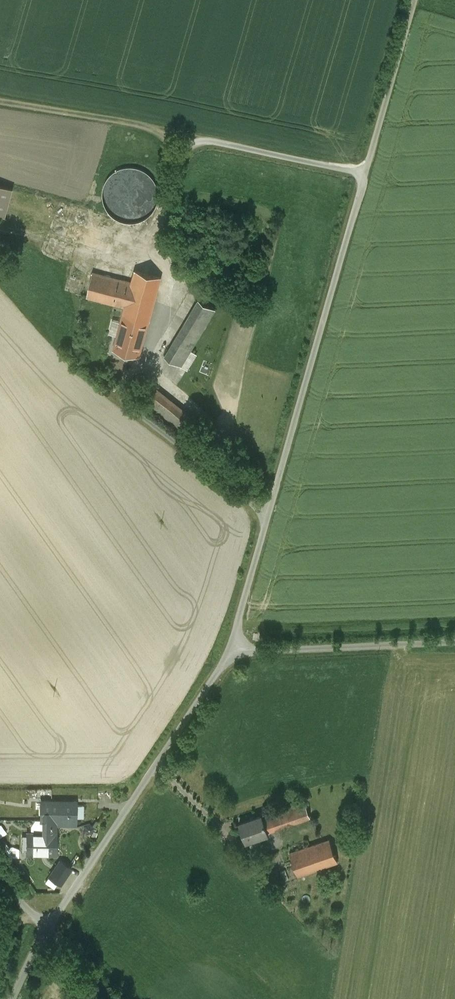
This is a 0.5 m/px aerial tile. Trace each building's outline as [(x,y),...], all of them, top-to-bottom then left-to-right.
[(117,220),(124,223),(131,223),(138,222),(145,219),(151,214),(155,209),(157,202),(158,195),(157,187),(154,181),(149,175),(143,171),(137,168),(129,168),(122,169),(116,172),(110,176),(106,182),(103,189),(102,196),(104,203),(107,210),(111,216),(117,220)] [(160,277),(135,270),(132,283),(92,273),(87,297),(125,307),(123,314),(148,321),(160,277)] [(198,300),(164,357),(181,367),(215,310),(198,300)] [(148,321),(123,314),(113,349),(139,356),(148,321)] [(185,413),(150,384),(140,397),(175,425),(185,413)] [(304,801),(262,816),(268,831),(310,817),(304,801)] [(76,803),(41,802),(41,820),(55,820),(66,820),(66,824),(75,824),(76,803)] [(262,815),(239,823),(246,841),(268,833),(268,831),(262,816),(262,815)] [(43,820),(43,833),(27,833),(27,853),(56,854),(56,834),(55,834),(55,820),(43,820)] [(329,839),(300,849),(308,872),(338,861),(329,839)] [(300,849),(290,853),(298,875),(308,872),(300,849)] [(64,890),(75,865),(60,858),(49,883),(64,890)]
